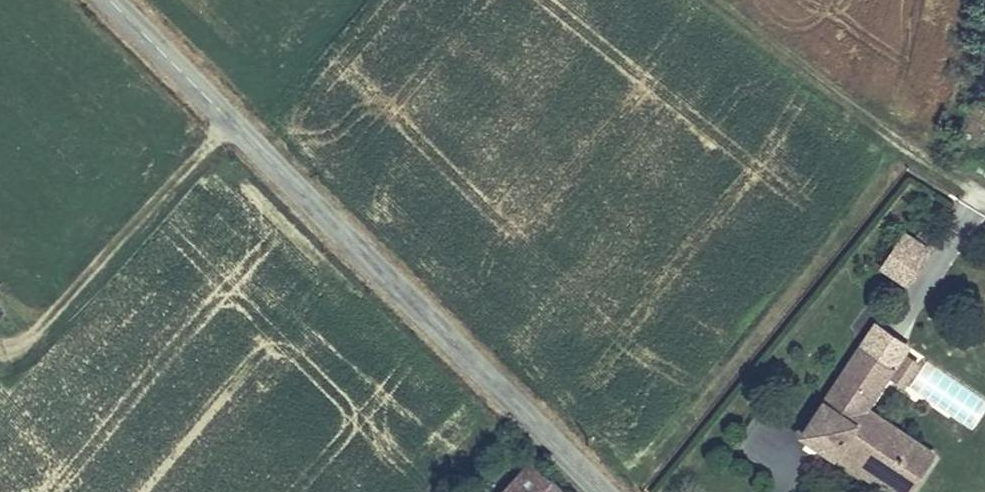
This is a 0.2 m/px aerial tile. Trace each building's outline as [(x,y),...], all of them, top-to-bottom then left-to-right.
[(877,270),(908,289),(933,251),(903,231),(877,270)] [(906,348),(876,328),(865,345),(895,365),(901,356),(906,348)] [(803,439),(835,460),(839,453),(898,491),(912,491),(928,467),(907,453),(913,443),(865,413),(888,379),(895,368),(910,378),(917,367),(901,356),(895,365),(865,345),(803,439)] [(910,378),(895,368),(888,379),(902,389),(910,378)] [(934,457),(913,443),(907,453),(928,467),(934,457)] [(533,461),(510,484),(519,491),(564,491),(533,461)] [(510,484),(503,491),(519,491),(510,484)]
